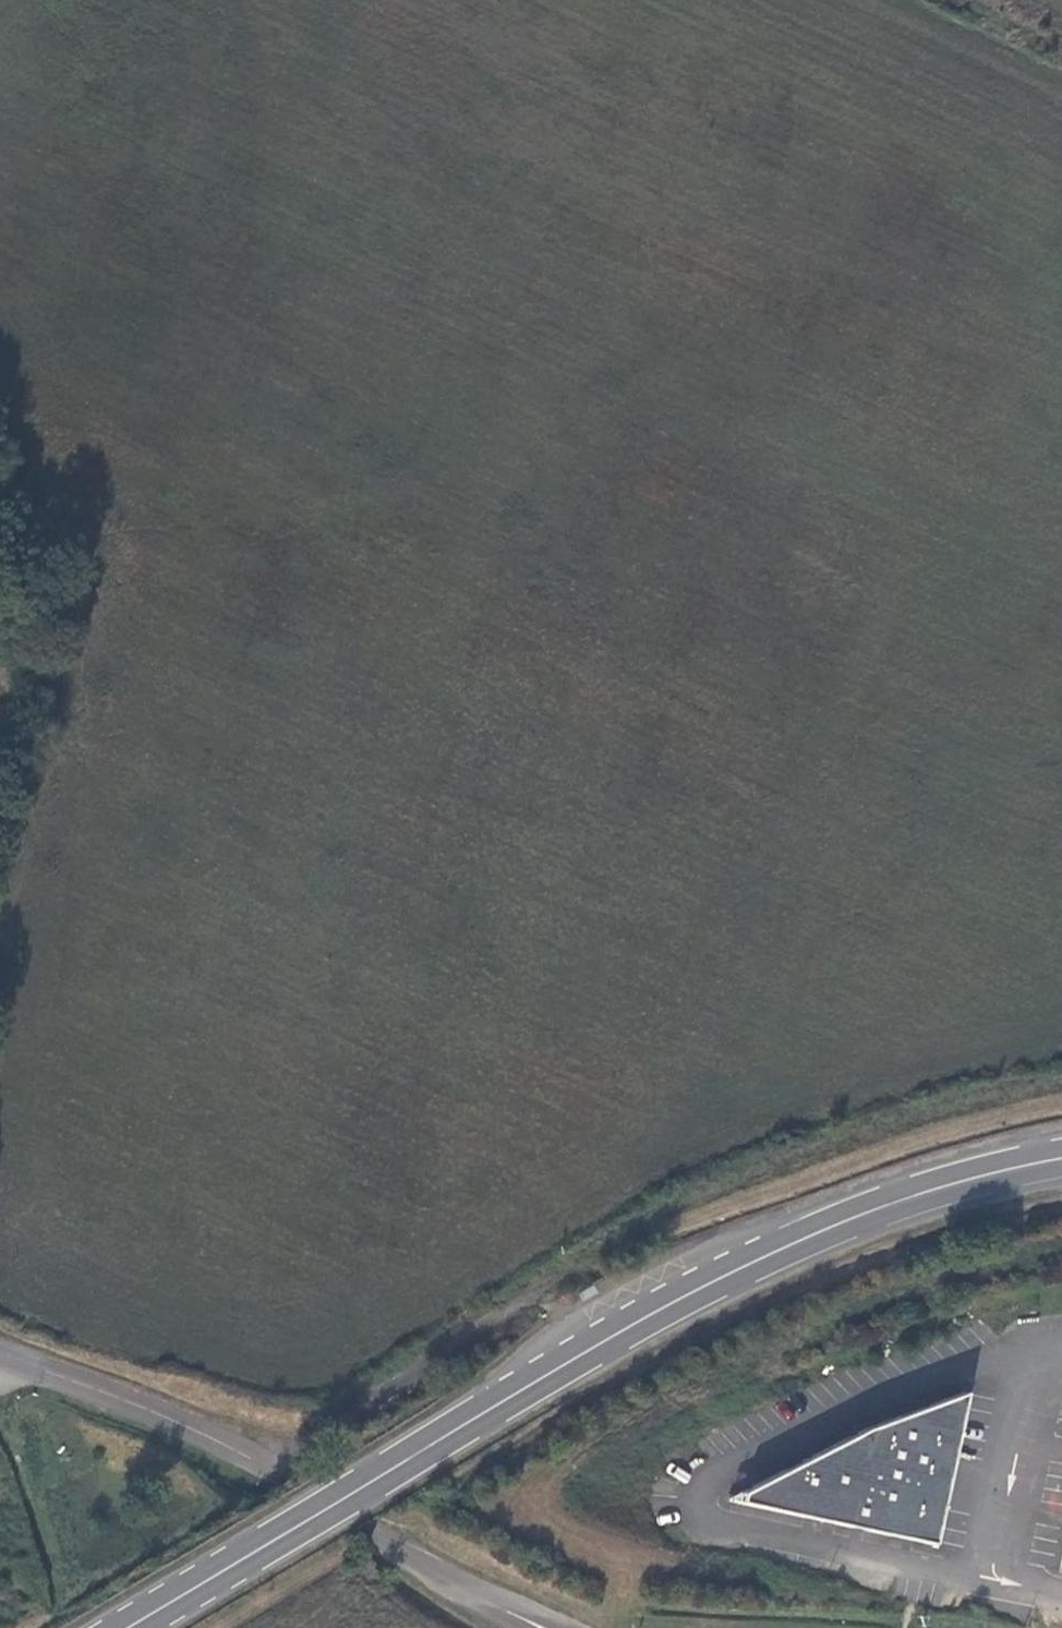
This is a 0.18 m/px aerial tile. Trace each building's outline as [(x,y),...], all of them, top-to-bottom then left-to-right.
[(864,1430),(725,1500),(931,1545),(964,1393),(864,1430)]
